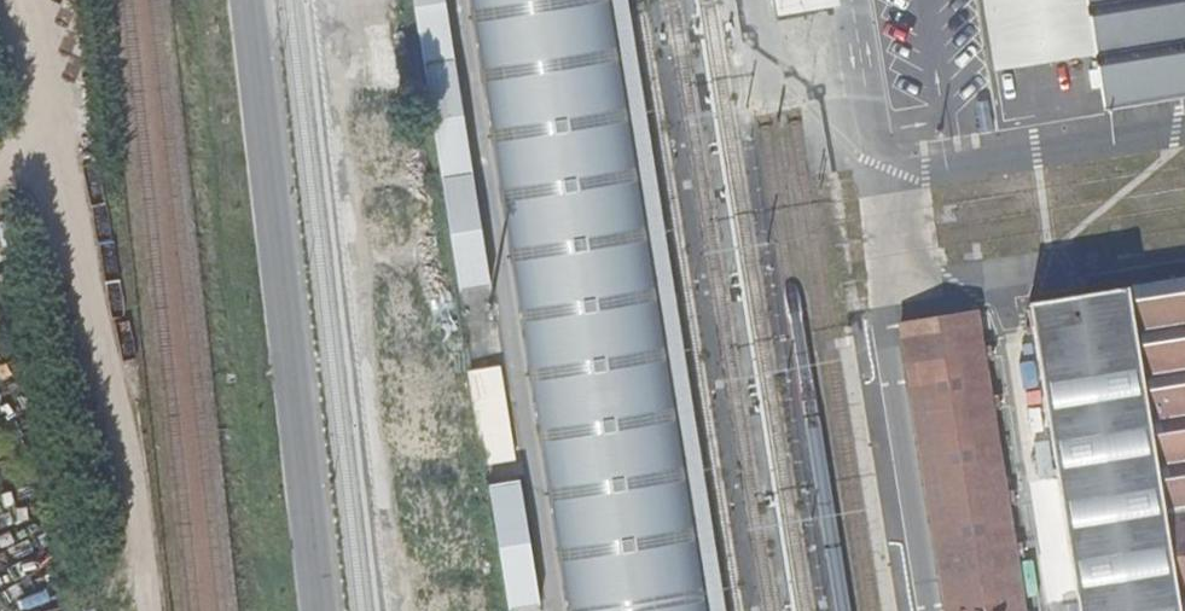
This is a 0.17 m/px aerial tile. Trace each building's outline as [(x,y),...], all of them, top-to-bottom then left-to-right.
[(493,283),(458,0),(424,0),(459,288),(493,283)] [(564,610),(706,610),(608,0),(462,0),(564,610)] [(989,72),(1085,53),(1101,117),(1184,103),(1184,0),(976,0),(989,72)] [(434,264),(389,272),(396,308),(441,300),(434,264)] [(1134,283),(1182,610),(1184,610),(1184,275),(1134,283)] [(1080,610),(1182,610),(1134,283),(1031,299),(1080,610)] [(979,317),(894,331),(939,610),(1025,610),(979,317)] [(462,338),(445,342),(451,369),(468,365),(462,338)] [(502,364),(470,370),(486,463),(519,458),(502,364)]
